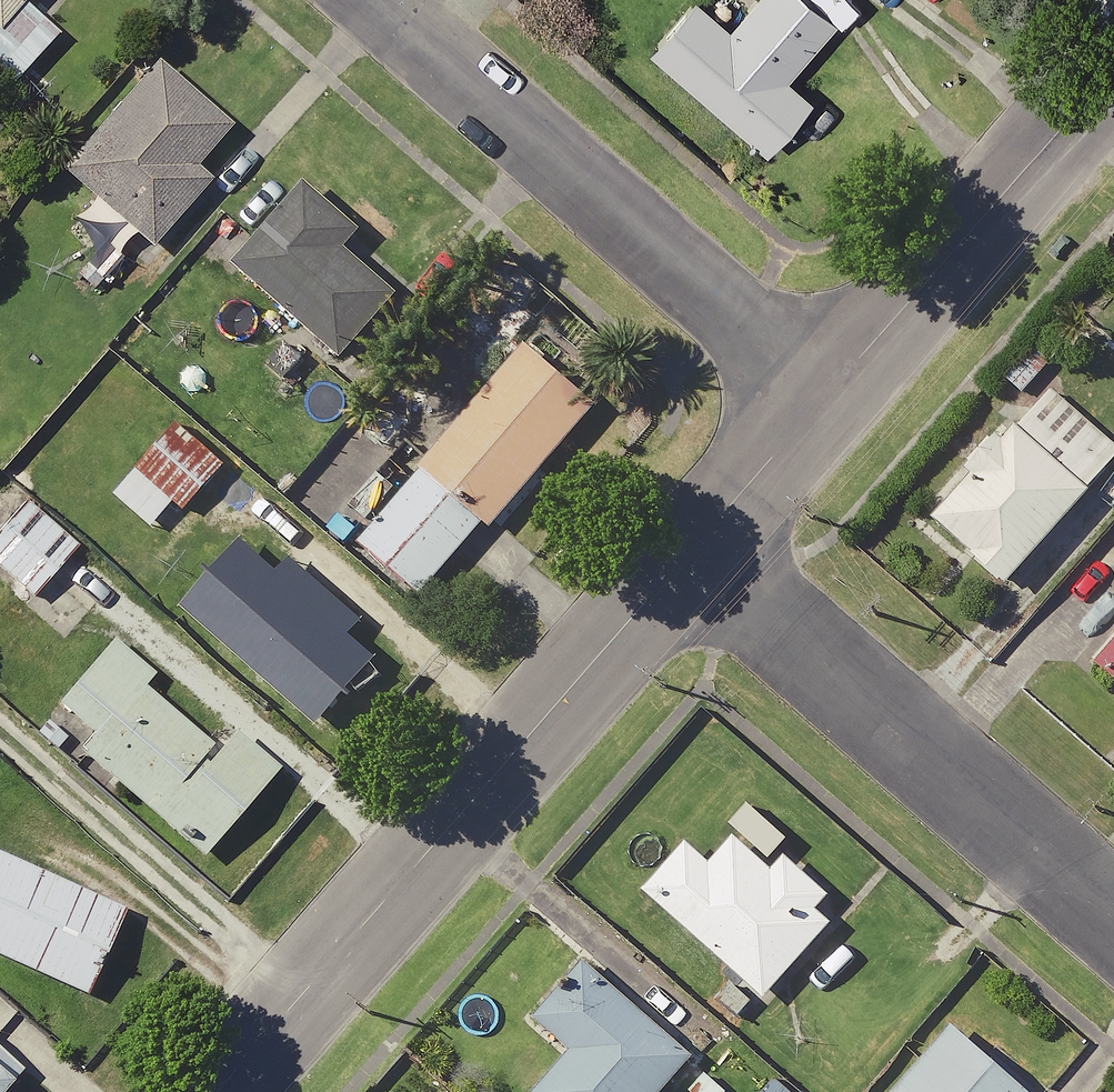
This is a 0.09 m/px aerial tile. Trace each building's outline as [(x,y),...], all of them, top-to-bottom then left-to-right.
[(3,36),(35,0),(0,0),(0,34),(3,36)] [(767,148),(812,97),(787,75),(837,18),(816,0),(746,0),(728,20),(704,0),(691,0),(650,46),(767,148)] [(236,131),(160,64),(64,174),(153,251),(213,182),(200,171),(236,131)] [(367,231),(311,183),(238,267),(346,361),(404,295),(351,249),(367,231)] [(604,409),(531,345),(424,467),(428,470),(498,531),(604,409)] [(1004,586),(1113,458),(1113,448),(1047,390),(1004,440),(998,434),(965,472),(972,477),(932,524),(1004,586)] [(142,469),(189,511),(229,467),(181,425),(142,469)] [(484,529),(423,477),(364,545),(425,598),(484,529)] [(81,547),(29,503),(0,537),(0,570),(36,600),(81,547)] [(247,542),(187,608),(323,729),(382,662),(247,542)] [(207,862),(283,772),(220,719),(207,735),(151,688),(164,672),(119,635),(58,707),(91,735),(77,752),(207,862)] [(1095,666),(1113,682),(1113,644),(1095,666)] [(643,896),(764,1000),(852,896),(790,843),(771,864),(735,833),(711,860),(690,842),(643,896)] [(0,855),(0,956),(91,996),(128,912),(0,855)] [(692,1058),(583,965),(536,1019),(572,1050),(535,1091),(663,1091),(692,1058)] [(953,1028),(898,1091),(1027,1091),(953,1028)] [(27,1076),(0,1052),(0,1091),(13,1091),(27,1076)]
